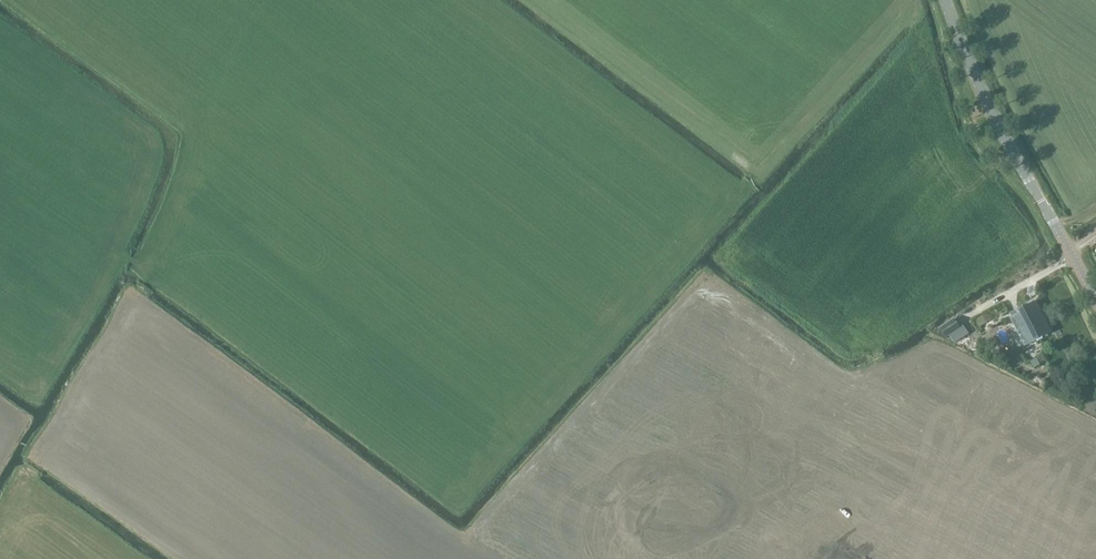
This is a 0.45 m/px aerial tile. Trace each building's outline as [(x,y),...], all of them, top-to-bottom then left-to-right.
[(1011,319),(1025,346),(1051,332),(1036,303),(1019,312),(1020,314),(1011,319)] [(981,326),(992,319),(988,313),(977,319),(981,326)] [(946,338),(961,327),(954,318),(939,328),(946,338)]
